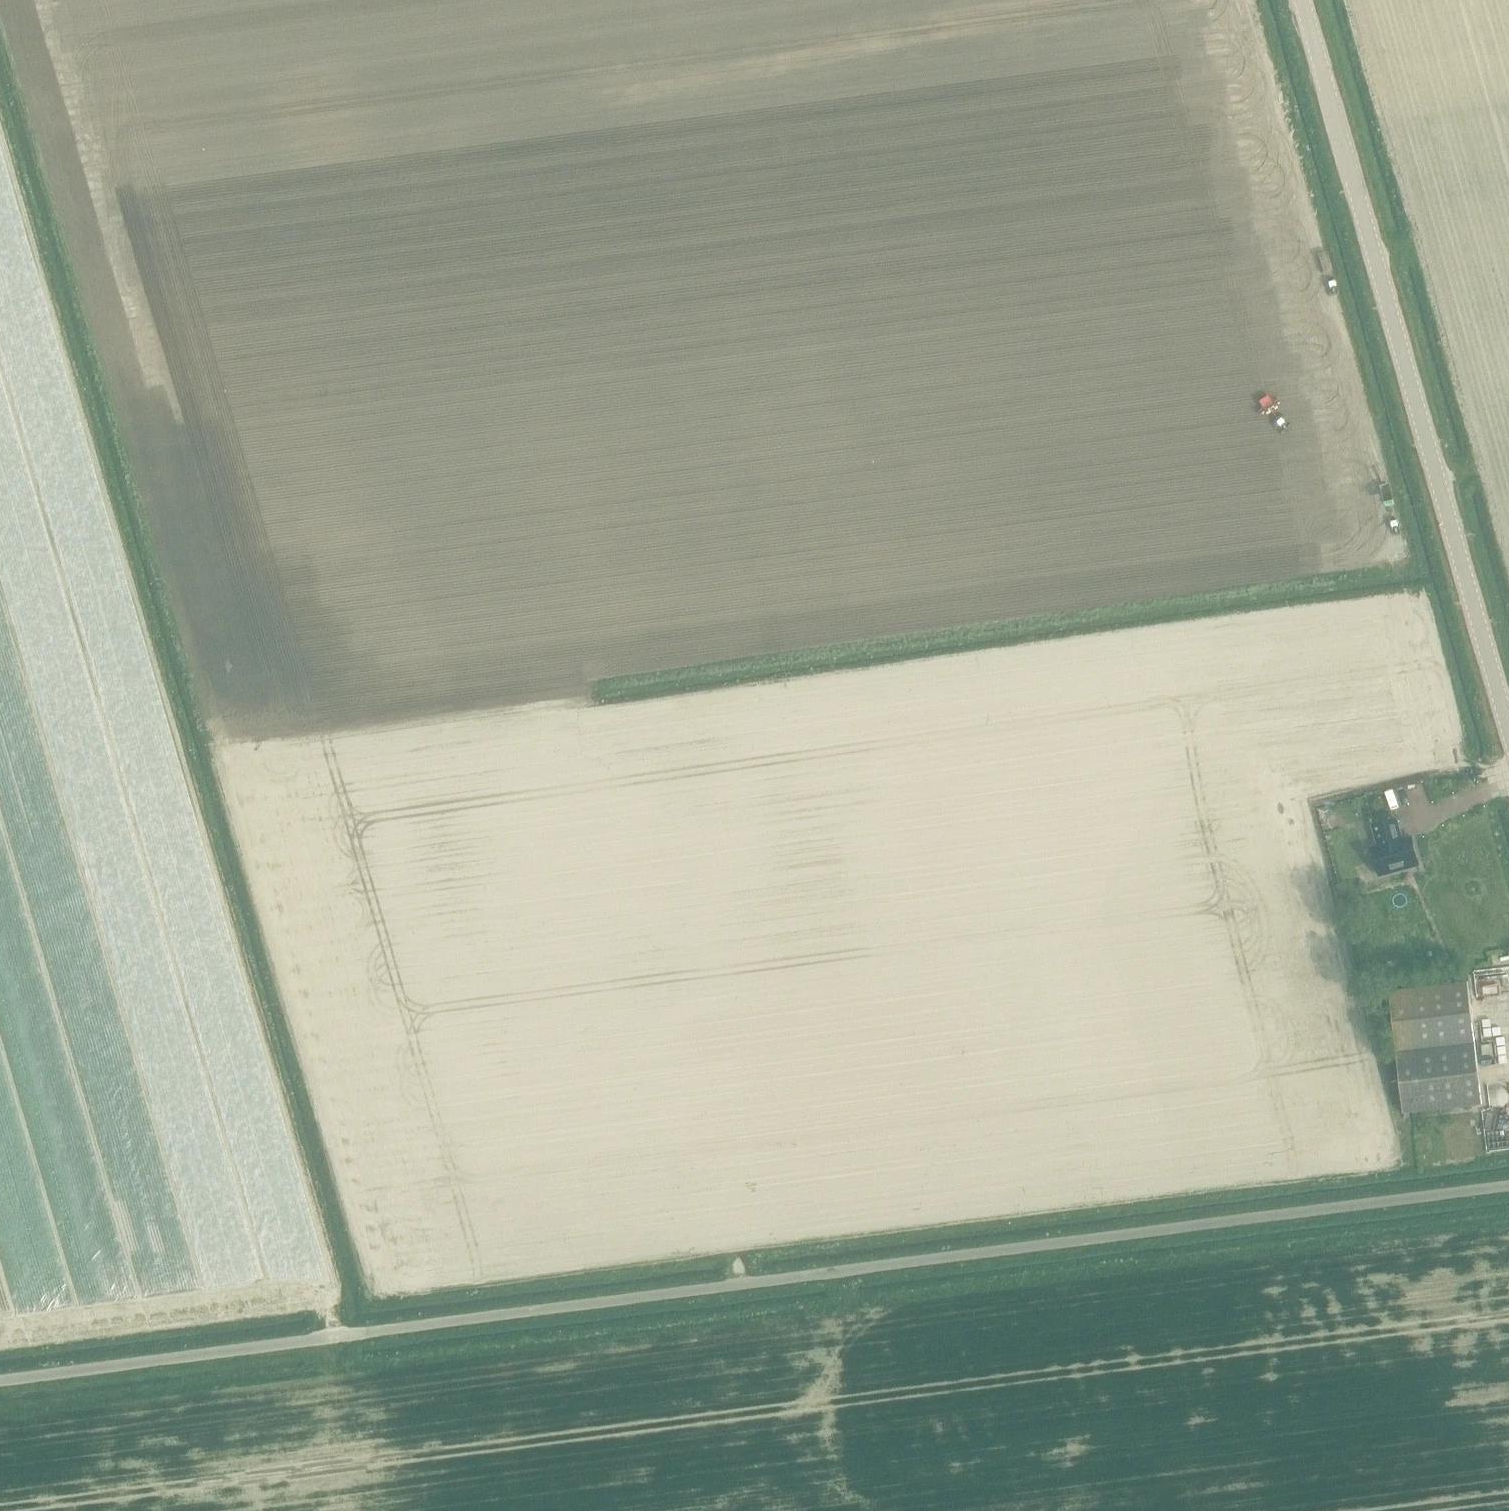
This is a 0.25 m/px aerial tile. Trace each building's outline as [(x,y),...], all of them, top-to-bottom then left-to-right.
[(1372,847),(1379,875),(1418,865),(1411,837),(1401,840),(1395,819),(1373,825),(1378,846),(1372,847)] [(1397,1060),(1403,1113),(1414,1111),(1482,1104),(1468,983),(1389,992),(1397,1060)] [(1496,1130),(1508,1128),(1508,1116),(1494,1118),(1496,1130)]
